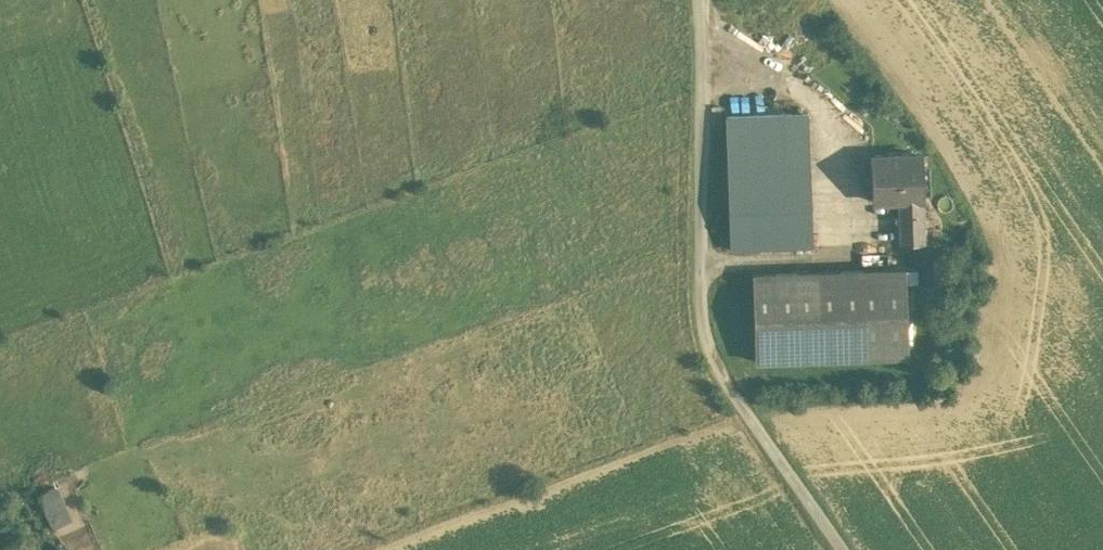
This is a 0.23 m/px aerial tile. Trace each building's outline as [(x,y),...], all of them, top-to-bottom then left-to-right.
[(810,117),(728,119),(731,248),(813,247),(810,117)] [(923,153),(872,155),(873,200),(898,199),(923,199),(923,153)] [(923,229),(923,199),(898,199),(899,228),(923,229)] [(924,241),(923,229),(899,228),(899,241),(924,241)] [(906,269),(755,274),(756,360),(909,355),(906,269)] [(55,486),(38,493),(54,528),(71,519),(55,486)]
